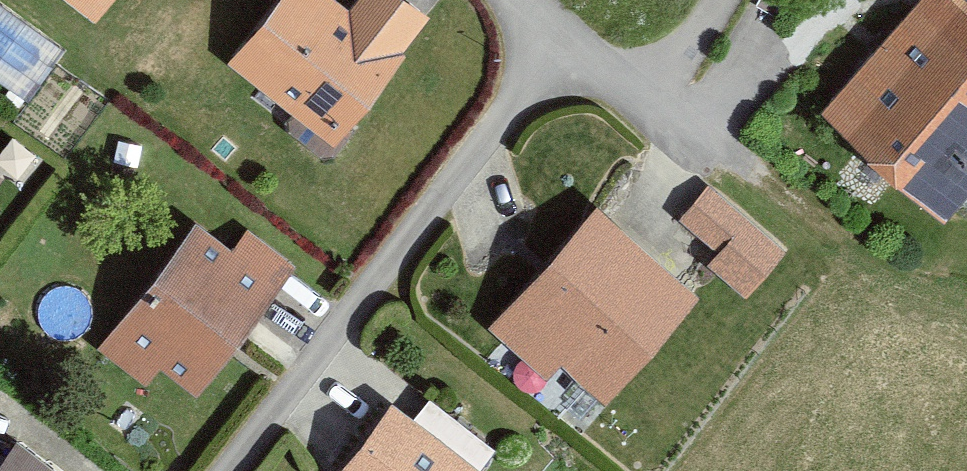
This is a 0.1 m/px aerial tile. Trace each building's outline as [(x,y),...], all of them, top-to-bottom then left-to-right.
[(98,17),(110,0),(73,0),(98,17)] [(228,53),(332,128),(422,4),(416,0),(266,0),(228,53)] [(822,98),(948,207),(966,185),(966,0),(906,0),(822,98)] [(705,179),(672,217),(746,282),(780,244),(705,179)] [(590,190),(481,310),(543,366),(561,346),(602,382),(692,281),(590,190)] [(193,214),(98,334),(149,373),(160,358),(192,382),(289,258),(241,220),(226,239),(193,214)] [(325,465),(333,470),(484,470),(490,464),(386,385),(325,465)] [(0,444),(0,470),(65,470),(10,430),(0,444)]
